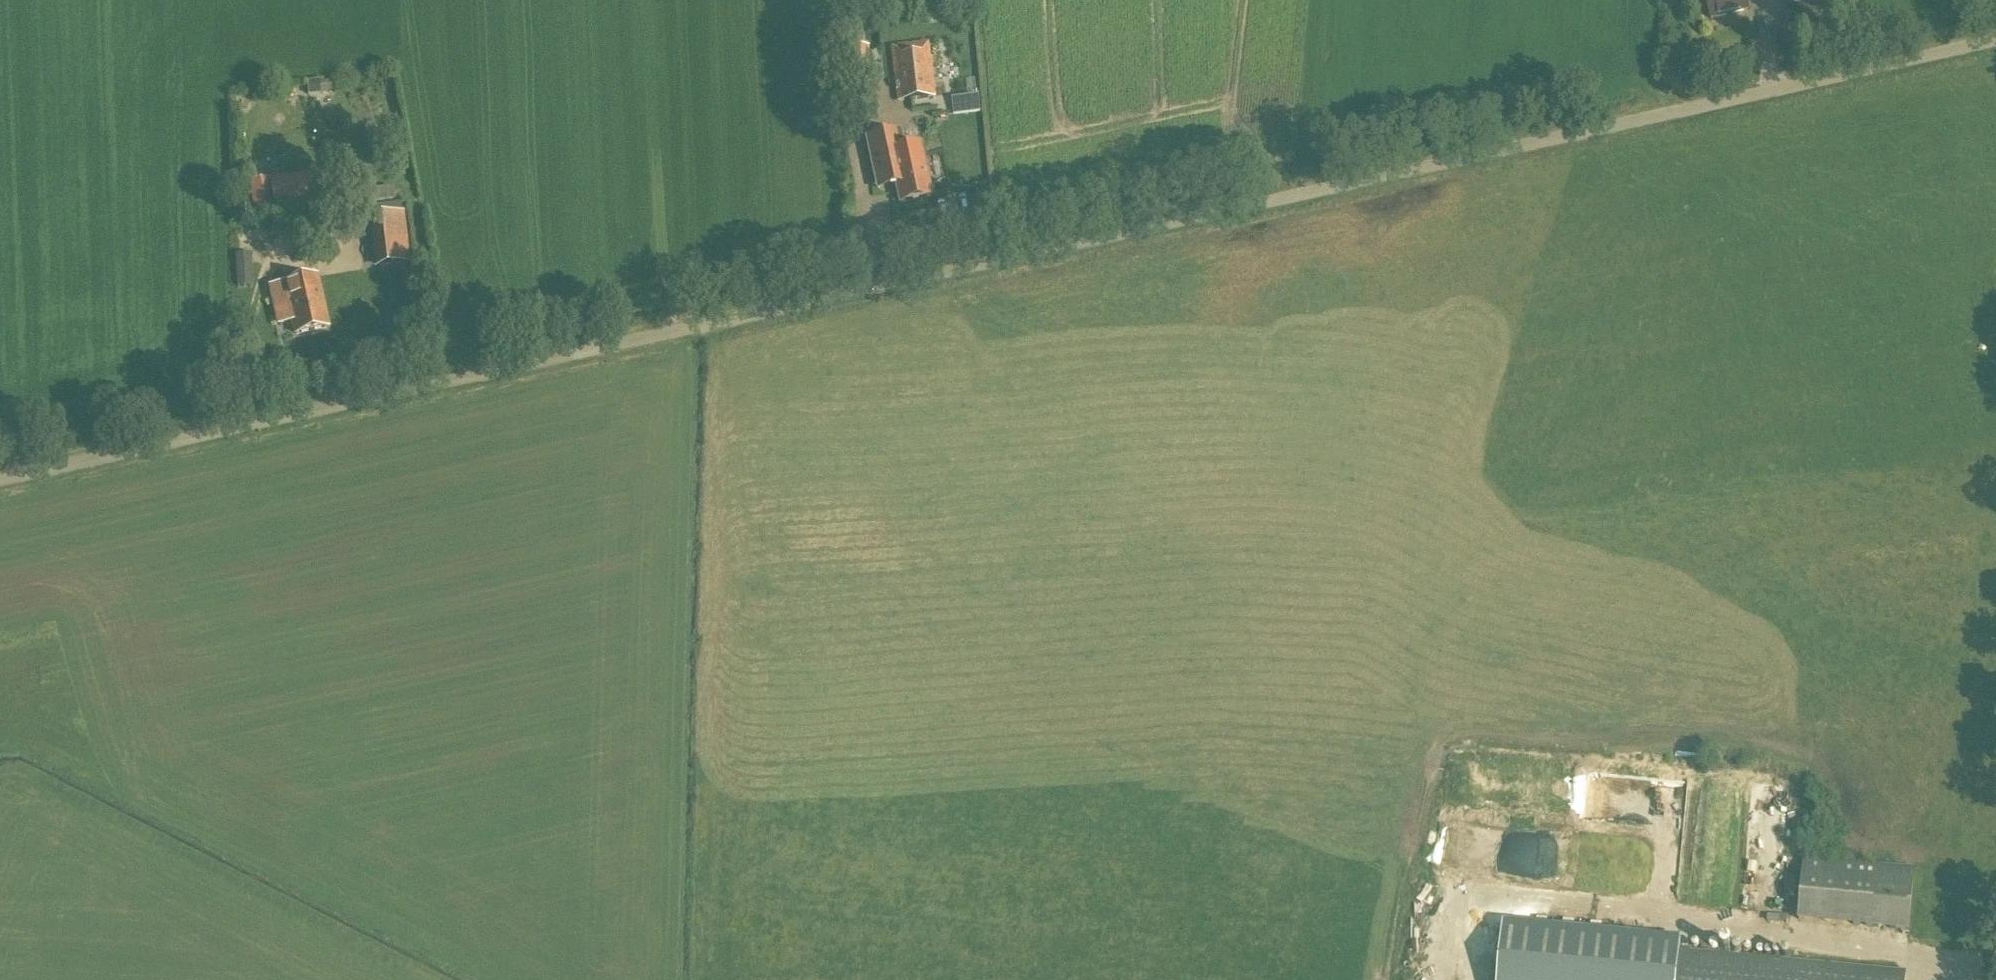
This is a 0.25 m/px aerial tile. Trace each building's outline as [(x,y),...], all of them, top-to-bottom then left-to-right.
[(1704,4),(1707,4),(1711,21),(1749,11),(1746,0),(1703,0),(1704,4)] [(1786,5),(1787,32),(1842,29),(1841,2),(1786,5)] [(898,101),(933,97),(927,43),(892,48),(898,101)] [(866,48),(845,49),(846,71),(867,71),(866,48)] [(846,83),(846,91),(868,91),(868,83),(846,83)] [(975,96),(952,99),(954,113),(977,110),(975,96)] [(865,138),(877,191),(895,186),(899,204),(932,196),(920,144),(904,148),(900,130),(865,138)] [(310,171),(269,178),(248,181),(254,218),(316,208),(310,171)] [(408,263),(402,214),(374,217),(380,266),(408,263)] [(256,227),(235,229),(238,287),(252,286),(250,254),(254,253),(253,237),(256,237),(256,227)] [(317,276),(284,284),(288,299),(272,302),(277,322),(292,318),(296,334),(328,327),(317,276)] [(1641,805),(1623,804),(1622,818),(1640,819),(1641,805)] [(1473,831),(1470,856),(1492,858),(1494,845),(1485,844),(1486,832),(1473,831)] [(1798,921),(1910,932),(1916,869),(1804,858),(1798,921)] [(1906,972),(1777,959),(1775,959),(1737,955),(1687,950),(1677,950),(1678,938),(1504,922),(1499,979),(1906,979),(1906,972)] [(1729,951),(1731,939),(1707,937),(1706,948),(1729,951)]
